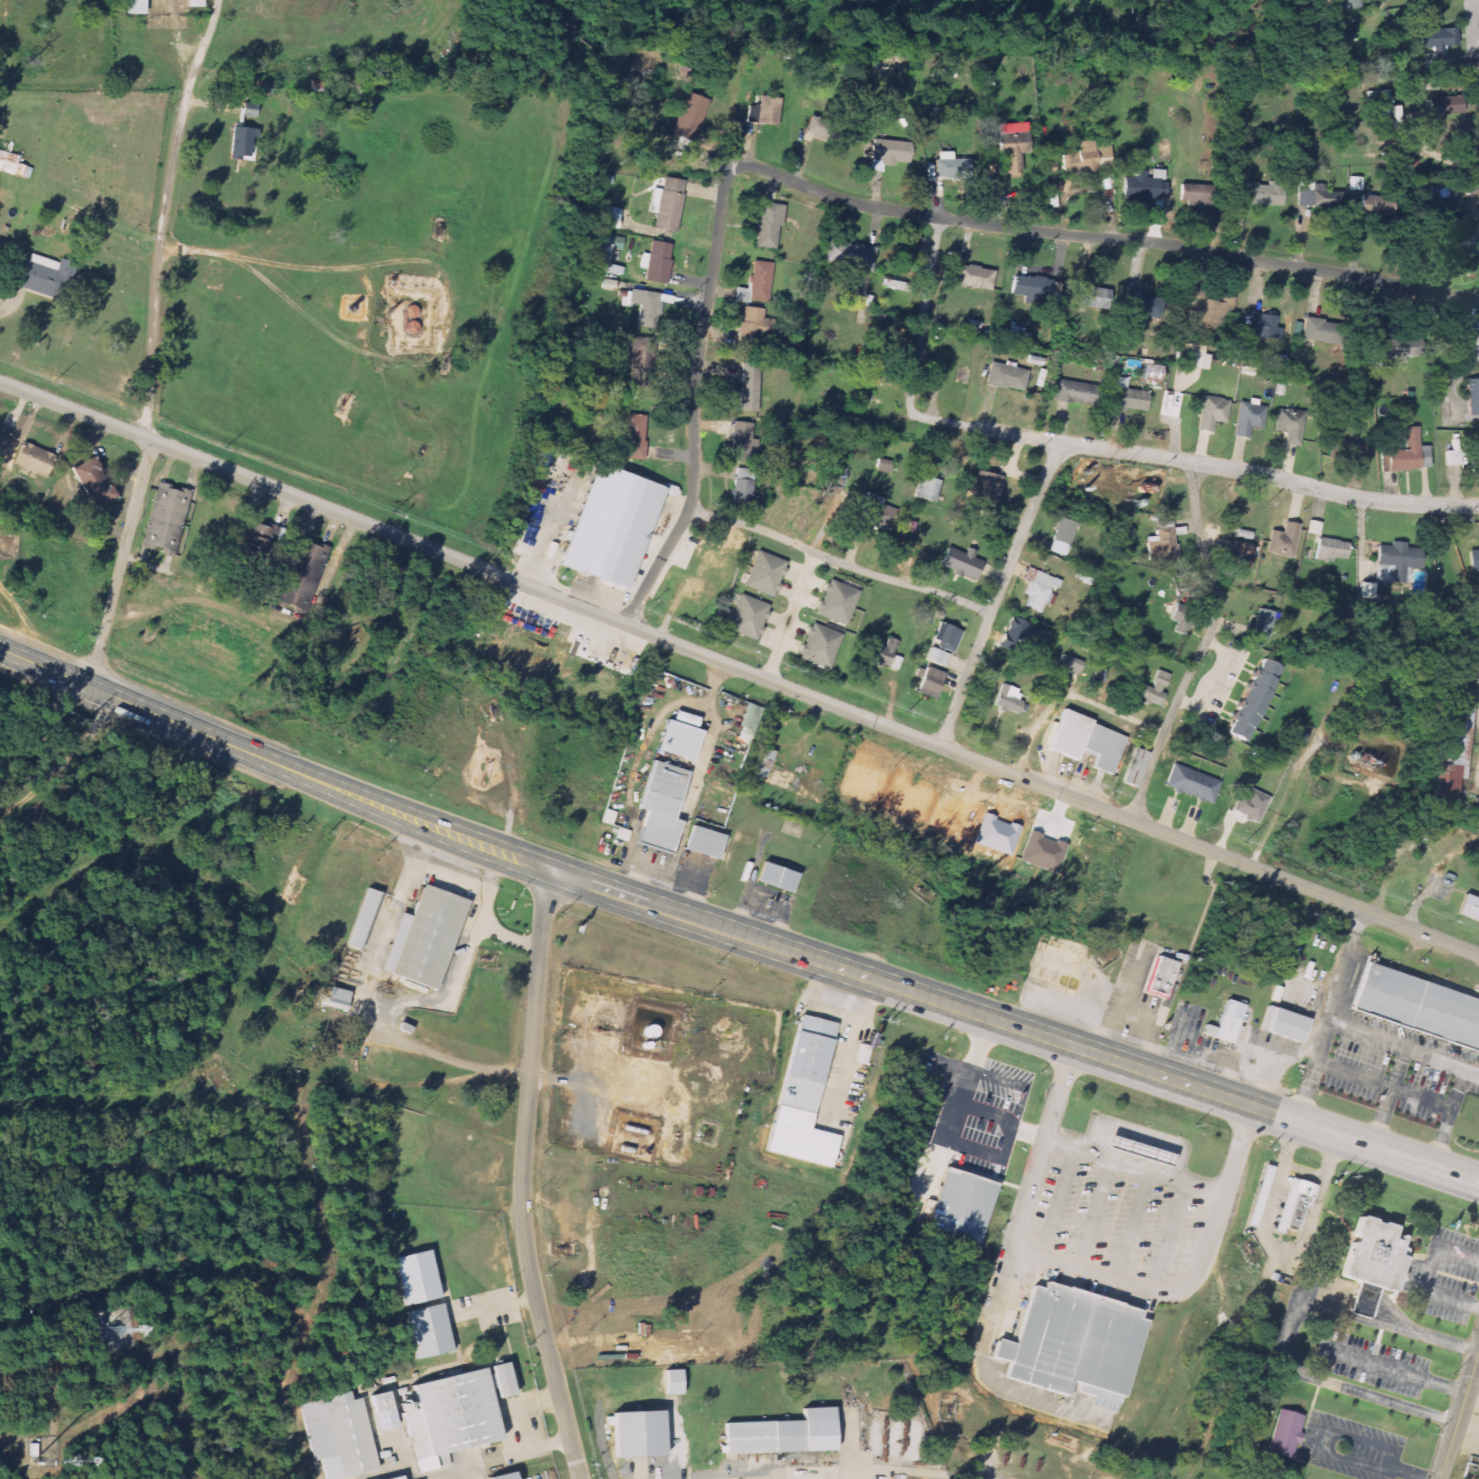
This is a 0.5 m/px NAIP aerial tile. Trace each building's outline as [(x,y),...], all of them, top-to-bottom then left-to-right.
[(144,0),(125,0),(125,15),(144,15),(144,0)] [(1358,9),(1358,0),(1332,0),(1332,10),(1358,9)] [(1444,52),(1444,47),(1458,46),(1457,28),(1436,29),(1436,19),(1415,20),(1417,53),(1444,52)] [(1368,105),(1375,105),(1376,117),(1398,116),(1398,107),(1391,107),(1390,90),(1368,91),(1368,105)] [(708,99),(684,93),(671,136),(695,143),(708,99)] [(777,126),(781,99),(753,95),(750,122),(777,126)] [(1461,97),(1428,99),(1429,116),(1462,115),(1461,97)] [(1420,123),(1419,111),(1411,112),(1411,123),(1420,123)] [(803,132),(838,148),(846,131),(810,115),(803,132)] [(1029,153),(1027,123),(997,124),(998,155),(1004,155),(1004,174),(1022,173),(1021,153),(1029,153)] [(250,160),(251,138),(258,138),(258,129),(232,129),(231,159),(250,160)] [(870,161),(879,162),(879,164),(909,166),(910,142),(871,140),(870,161)] [(1063,173),(1095,171),(1093,140),(1077,141),(1077,153),(1062,154),(1063,173)] [(14,175),(19,155),(0,151),(0,171),(14,175)] [(952,159),(952,152),(935,152),(935,180),(971,179),(971,159),(952,159)] [(15,176),(29,179),(32,168),(17,165),(15,176)] [(1168,180),(1151,179),(1151,171),(1132,170),(1132,178),(1122,178),(1122,199),(1168,199),(1168,180)] [(614,177),(598,175),(597,183),(613,185),(614,177)] [(677,233),(686,182),(660,177),(654,214),(656,214),(653,229),(677,233)] [(1362,191),(1362,178),(1350,178),(1349,190),(1362,191)] [(1236,205),(1283,206),(1283,182),(1267,182),(1266,184),(1237,183),(1236,205)] [(1297,207),(1340,208),(1341,191),(1324,191),(1324,183),(1298,183),(1297,207)] [(1393,216),(1393,193),(1359,193),(1359,215),(1393,216)] [(1472,222),(1478,222),(1478,195),(1471,195),(1472,222)] [(784,205),(759,203),(754,247),(776,249),(778,227),(782,228),(784,205)] [(609,222),(609,220),(618,222),(620,210),(602,207),(600,220),(609,222)] [(1478,230),(1460,229),(1459,254),(1478,254),(1478,235),(1478,230)] [(590,269),(622,275),(624,267),(608,264),(611,247),(617,248),(618,239),(597,235),(590,269)] [(672,244),(650,241),(648,254),(640,253),(638,268),(646,269),(644,281),(666,285),(672,244)] [(873,271),(876,247),(827,242),(825,265),(873,271)] [(51,298),(61,264),(31,254),(28,262),(22,261),(14,287),(51,298)] [(735,300),(769,302),(773,263),(752,261),(750,289),(736,288),(735,300)] [(995,269),(956,265),(954,286),(992,290),(995,269)] [(1049,300),(1051,280),(1012,275),(1009,294),(1049,300)] [(1104,284),(1076,283),(1074,306),(1103,308),(1104,284)] [(638,305),(636,329),(657,331),(662,294),(630,290),(629,304),(638,305)] [(1196,325),(1222,327),(1224,303),(1205,302),(1206,294),(1194,293),(1193,308),(1197,308),(1196,325)] [(1122,324),(1141,326),(1142,316),(1165,318),(1167,298),(1125,294),(1122,324)] [(763,342),(764,308),(743,308),(742,341),(763,342)] [(1282,328),(1275,328),(1276,316),(1250,314),(1249,337),(1281,339),(1282,328)] [(1330,342),(1331,325),(1322,325),(1323,319),(1304,317),(1302,340),(1330,342)] [(417,335),(417,323),(409,323),(408,334),(417,335)] [(1008,338),(1028,341),(1029,333),(1016,331),(1016,327),(1010,326),(1008,338)] [(1463,335),(1464,363),(1478,362),(1478,334),(1463,335)] [(652,340),(632,338),(628,384),(647,386),(652,340)] [(1379,366),(1405,365),(1405,357),(1422,356),(1421,338),(1378,339),(1379,366)] [(1205,354),(1206,346),(1187,344),(1185,367),(1210,369),(1211,355),(1205,354)] [(1371,359),(1371,345),(1356,344),(1356,358),(1371,359)] [(740,412),(759,412),(760,359),(741,359),(740,412)] [(985,384),(1025,393),(1029,370),(990,362),(985,384)] [(1142,381),(1162,382),(1163,366),(1143,365),(1142,381)] [(1146,413),(1148,392),(1126,390),(1127,378),(1112,377),(1109,409),(1146,413)] [(1468,379),(1469,416),(1478,416),(1478,379),(1468,379)] [(1096,384),(1054,380),(1052,402),(1094,405),(1096,384)] [(1214,422),(1227,424),(1230,400),(1202,396),(1198,431),(1212,433),(1214,422)] [(1249,438),(1250,428),(1263,430),(1266,407),(1258,406),(1258,402),(1239,400),(1235,437),(1249,438)] [(1285,434),(1284,445),(1300,447),(1304,412),(1277,409),(1274,433),(1285,434)] [(644,461),(646,416),(624,415),(622,459),(644,461)] [(751,462),(752,423),(732,423),(731,461),(751,462)] [(0,452),(8,429),(0,426),(0,452)] [(1430,446),(1419,447),(1418,427),(1404,428),(1405,451),(1384,452),(1384,471),(1430,470),(1430,446)] [(1367,467),(1370,445),(1335,440),(1332,462),(1367,467)] [(54,456),(22,442),(13,465),(44,478),(54,456)] [(548,451),(539,449),(535,466),(544,468),(548,451)] [(90,510),(115,498),(109,486),(105,488),(91,459),(70,469),(90,510)] [(893,462),(878,459),(875,470),(891,473),(893,462)] [(1471,459),(1471,477),(1478,477),(1478,459),(1471,459)] [(558,568),(628,591),(661,487),(592,465),(558,568)] [(754,468),(735,468),(733,502),(753,503),(754,468)] [(997,506),(1003,477),(978,471),(971,501),(997,506)] [(913,499),(935,503),(939,480),(917,476),(913,499)] [(143,548),(175,556),(190,491),(157,484),(143,548)] [(897,509),(883,505),(885,499),(864,492),(855,518),(890,530),(897,509)] [(239,556),(261,563),(271,529),(265,527),(268,520),(252,515),(239,556)] [(1066,557),(1077,524),(1059,518),(1048,551),(1066,557)] [(1175,560),(1174,522),(1156,522),(1156,542),(1146,542),(1146,553),(1156,553),(1157,561),(1175,560)] [(1298,524),(1284,523),(1283,533),(1269,531),(1267,554),(1294,558),(1298,524)] [(1251,540),(1252,533),(1236,530),(1235,537),(1251,540)] [(328,546),(296,537),(276,605),(309,614),(328,546)] [(1347,541),(1318,537),(1315,557),(1344,561),(1347,541)] [(1249,570),(1254,546),(1233,541),(1230,551),(1224,550),(1221,564),(1249,570)] [(1376,582),(1408,583),(1409,569),(1421,569),(1421,549),(1407,549),(1407,542),(1391,542),(1391,546),(1377,546),(1376,582)] [(939,567),(974,582),(983,562),(973,558),(976,552),(967,548),(964,554),(947,547),(939,567)] [(1478,572),(1478,550),(1469,551),(1469,572),(1478,572)] [(743,586),(774,598),(788,563),(757,551),(743,586)] [(1063,581),(1028,568),(1023,580),(1028,582),(1024,594),(1029,596),(1025,608),(1043,614),(1053,589),(1059,591),(1063,581)] [(861,591),(828,579),(815,615),(847,627),(861,591)] [(1374,600),(1375,584),(1360,583),(1360,599),(1374,600)] [(758,641),(771,606),(740,595),(727,630),(758,641)] [(1169,621),(1175,622),(1174,633),(1191,635),(1195,608),(1171,605),(1169,621)] [(1273,620),(1278,621),(1280,614),(1259,609),(1251,639),(1267,643),(1273,620)] [(1009,637),(1029,646),(1037,628),(1017,619),(1009,637)] [(844,635),(812,622),(798,658),(830,671),(844,635)] [(952,654),(962,631),(941,622),(931,646),(952,654)] [(873,663),(889,668),(898,641),(888,638),(885,647),(879,645),(873,663)] [(924,661),(943,667),(948,654),(929,648),(924,661)] [(1069,678),(1071,671),(1079,673),(1084,662),(1065,655),(1058,674),(1069,678)] [(1224,734),(1240,742),(1247,729),(1250,730),(1280,669),(1261,660),(1224,734)] [(944,673),(925,666),(915,693),(934,700),(944,673)] [(1169,675),(1158,670),(1150,688),(1135,682),(1129,695),(1159,707),(1165,694),(1162,693),(1169,675)] [(993,707),(1018,716),(1026,694),(1001,685),(993,707)] [(756,735),(765,709),(747,703),(738,729),(756,735)] [(1471,709),(1440,707),(1434,803),(1456,804),(1458,780),(1467,781),(1471,709)] [(655,751),(692,762),(700,732),(694,731),(698,718),(674,712),(671,723),(663,721),(655,751)] [(1047,751),(1075,761),(1079,750),(1096,756),(1091,768),(1113,776),(1127,736),(1061,712),(1047,751)] [(772,751),(760,748),(752,776),(764,780),(772,751)] [(1148,753),(1134,748),(1121,784),(1135,789),(1148,753)] [(636,845),(673,855),(682,823),(672,820),(686,772),(651,761),(637,809),(646,812),(636,845)] [(1221,782),(1173,764),(1165,788),(1212,805),(1221,782)] [(1258,823),(1269,797),(1250,789),(1247,798),(1239,795),(1232,812),(1258,823)] [(685,851),(717,860),(724,835),(692,826),(685,851)] [(1056,875),(1067,847),(1031,832),(1019,860),(1056,875)] [(797,874),(762,862),(755,882),(790,894),(797,874)] [(422,884),(468,901),(436,990),(380,970),(400,913),(410,917),(422,884)] [(366,888),(379,893),(358,949),(345,945),(366,888)] [(1463,895),(1456,915),(1478,922),(1478,900),(1463,895)] [(1175,962),(1155,956),(1145,992),(1165,998),(1175,962)] [(1478,1051),(1478,999),(1364,963),(1349,1011),(1478,1051)] [(329,987),(324,1006),(344,1011),(349,992),(329,987)] [(1308,1018),(1267,1006),(1259,1030),(1300,1043),(1308,1018)] [(1217,1028),(1205,1024),(1202,1034),(1231,1043),(1239,1019),(1221,1013),(1217,1028)] [(801,1014),(836,1022),(814,1113),(779,1104),(801,1014)] [(1108,1135),(1105,1146),(1168,1165),(1171,1155),(1108,1135)] [(1246,1225),(1255,1228),(1273,1168),(1263,1165),(1246,1225)] [(945,1166),(998,1183),(979,1243),(926,1226),(945,1166)] [(1284,1227),(1283,1234),(1273,1231),(1289,1176),(1316,1184),(1309,1207),(1305,1206),(1309,1196),(1295,1192),(1284,1227)] [(1309,1196),(1295,1192),(1284,1227),(1297,1231),(1305,1206),(1309,1196)] [(1395,1291),(1406,1248),(1400,1246),(1402,1237),(1394,1234),(1396,1226),(1357,1215),(1341,1277),(1395,1291)] [(1137,1311),(1134,1319),(1146,1323),(1123,1397),(1071,1380),(1066,1396),(1003,1377),(1008,1362),(991,1356),(997,1338),(1013,1343),(1031,1285),(1042,1289),(1044,1282),(1137,1311)] [(440,1301),(404,1310),(415,1357),(451,1348),(440,1301)] [(506,1361),(491,1365),(498,1397),(514,1393),(506,1361)] [(413,1384),(483,1366),(501,1438),(447,1451),(450,1464),(418,1472),(403,1411),(418,1407),(413,1384)] [(664,1371),(665,1395),(680,1395),(680,1371),(664,1371)] [(298,1402),(312,1459),(320,1458),(325,1478),(337,1478),(379,1468),(361,1398),(350,1400),(347,1389),(298,1402)] [(388,1390),(392,1407),(374,1412),(370,1394),(388,1390)] [(725,1422),(726,1453),(835,1450),(833,1404),(803,1405),(803,1420),(725,1422)] [(664,1407),(616,1408),(617,1454),(664,1453),(664,1407)] [(1266,1452),(1291,1459),(1302,1415),(1277,1408),(1266,1452)] [(487,1477),(488,1478),(514,1478),(512,1471),(487,1477)]
